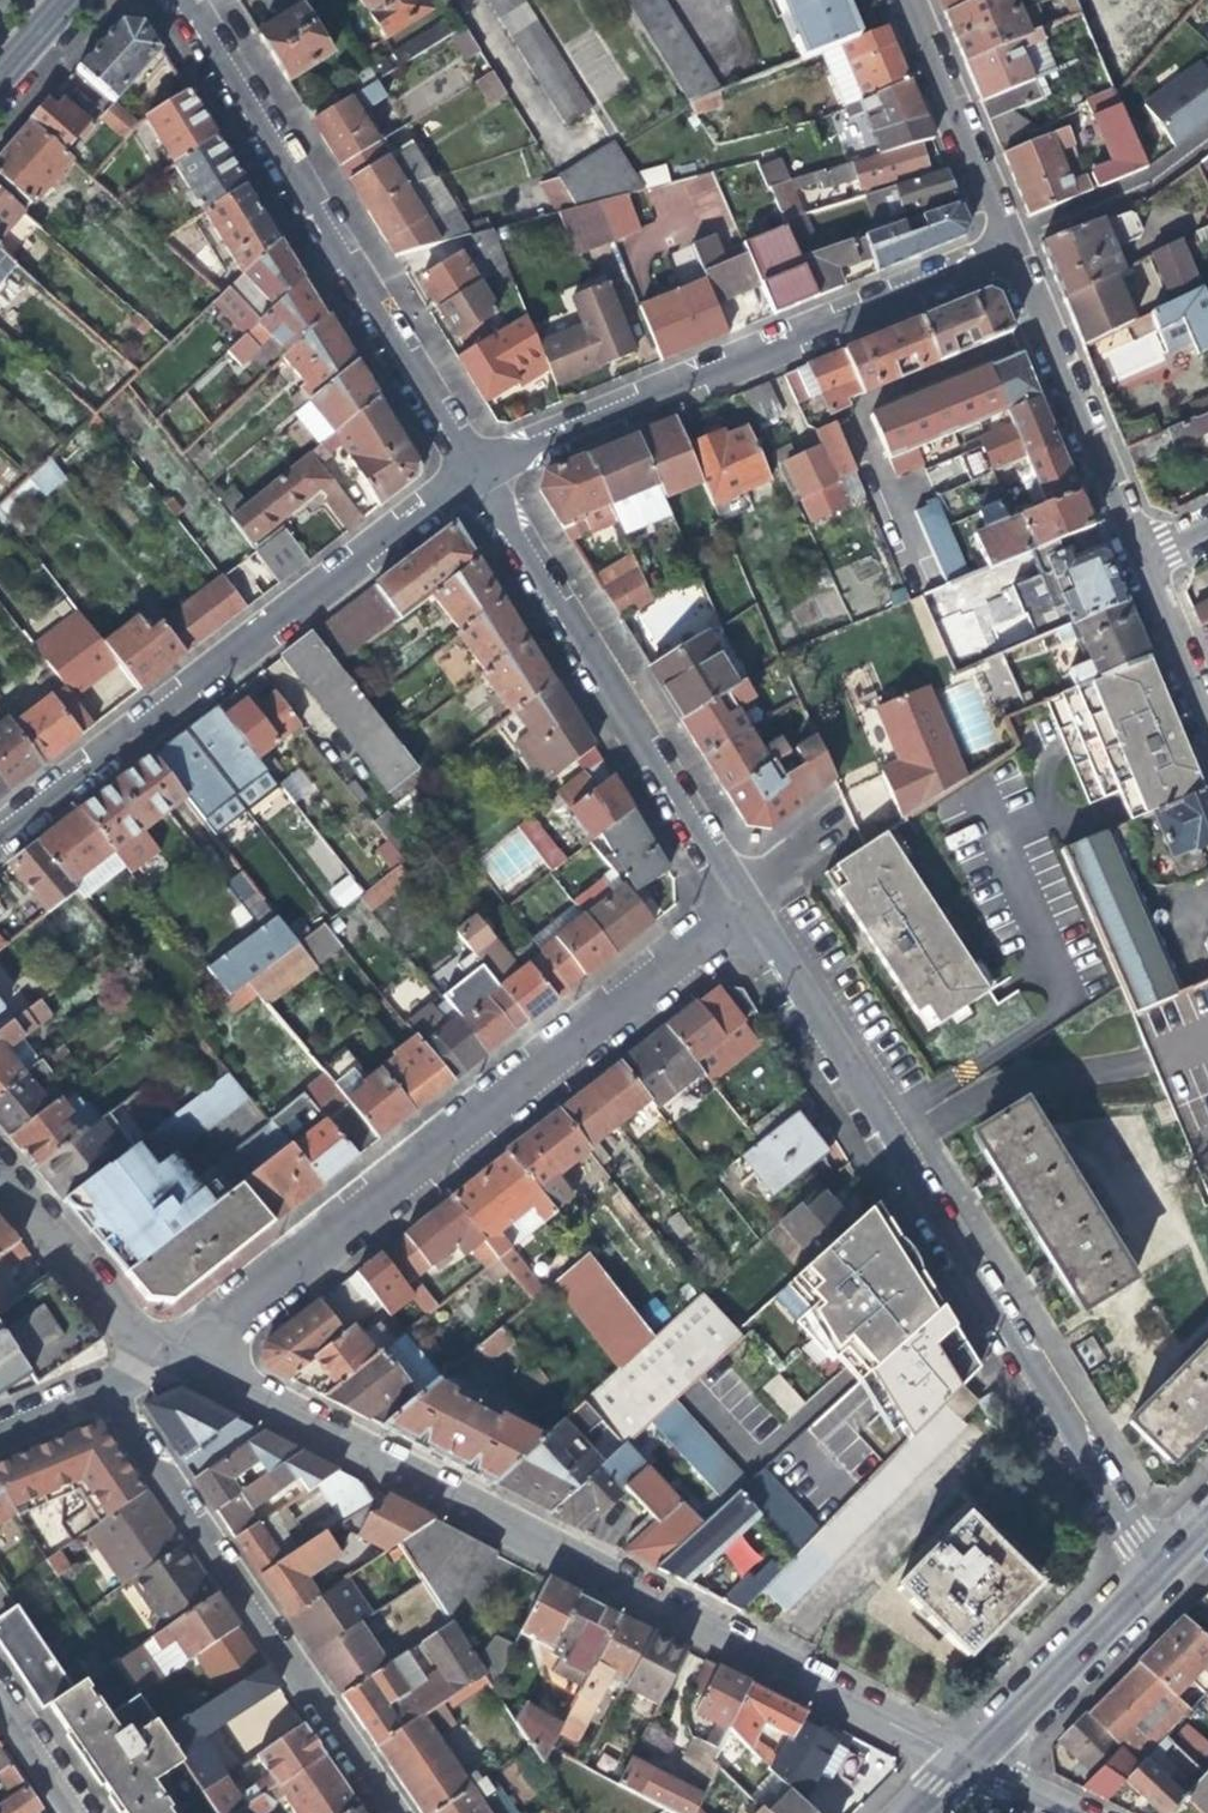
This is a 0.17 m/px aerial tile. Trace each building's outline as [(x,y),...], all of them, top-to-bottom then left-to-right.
[(426,10),(420,0),(361,0),(384,36),(426,10)] [(591,106),(525,0),(490,0),(565,121),(591,106)] [(685,99),(711,89),(658,0),(623,0),(685,99)] [(799,56),(829,44),(841,40),(855,34),(841,0),(775,0),(799,56)] [(938,2),(943,15),(979,0),(937,0),(938,2)] [(943,15),(950,30),(953,40),(1019,13),(1013,0),(979,0),(943,15)] [(274,61),(287,81),(329,56),(301,9),(258,34),(274,61)] [(1029,38),(1019,13),(953,40),(959,53),(964,65),(1016,43),(1029,38)] [(74,69),(113,102),(161,49),(152,34),(144,21),(120,17),(74,69)] [(399,64),(448,33),(441,21),(392,53),(399,64)] [(841,40),(863,95),(906,77),(894,50),(883,23),(855,34),(841,40)] [(462,24),(448,33),(462,55),(476,47),(462,24)] [(1041,33),(1029,38),(1016,43),(1033,84),(1058,74),(1041,33)] [(829,44),(851,99),(857,97),(863,95),(841,40),(829,44)] [(981,105),(988,122),(1010,113),(1040,101),(1033,84),(1016,43),(964,65),(969,78),(981,105)] [(1192,132),(1202,124),(1203,125),(1207,122),(1207,57),(1144,105),(1174,147),(1193,133),(1192,132)] [(303,107),(311,121),(375,80),(390,70),(382,58),(303,107)] [(505,93),(491,70),(477,79),(491,101),(505,93)] [(871,132),(922,117),(918,107),(906,77),(863,95),(857,97),(871,132)] [(384,95),(375,80),(311,121),(325,144),(339,166),(378,142),(359,110),(384,95)] [(715,87),(711,89),(685,99),(691,110),(720,99),(715,87)] [(55,90),(48,99),(56,107),(64,99),(55,90)] [(1115,163),(1091,173),(1098,188),(1129,174),(1146,167),(1144,165),(1116,96),(1114,91),(1091,101),(1115,163)] [(144,117),(172,164),(215,137),(203,117),(187,92),(144,117)] [(87,121),(64,99),(56,107),(48,99),(40,107),(28,121),(60,149),(87,121)] [(136,122),(113,102),(100,117),(123,138),(136,122)] [(1035,130),(1010,113),(988,122),(998,146),(1035,130)] [(929,134),(922,117),(871,132),(878,149),(918,137),(929,134)] [(27,201),(38,188),(44,194),(63,173),(57,168),(62,163),(71,171),(69,179),(80,187),(90,176),(60,149),(28,121),(5,148),(0,153),(0,178),(27,201)] [(1076,197),(1098,188),(1091,173),(1087,175),(1087,174),(1070,181),(1059,154),(1074,148),(1067,129),(1002,156),(1014,187),(1027,218),(1076,197)] [(396,130),(378,142),(390,160),(407,149),(396,130)] [(172,164),(202,214),(246,188),(231,164),(215,137),(172,164)] [(922,151),(918,137),(878,149),(850,159),(859,185),(926,164),(922,151)] [(612,140),(556,176),(575,205),(595,200),(626,191),(642,187),(617,148),(612,140)] [(409,148),(407,149),(390,160),(378,142),(339,166),(353,189),(366,211),(406,187),(429,178),(409,148)] [(754,165),(764,186),(785,179),(775,157),(754,165)] [(640,170),(644,187),(671,181),(667,164),(640,170)] [(948,179),(942,165),(886,183),(890,196),(896,195),(901,208),(953,191),(948,179)] [(437,176),(429,178),(406,187),(425,218),(453,202),(437,176)] [(558,210),(575,205),(556,176),(541,181),(558,210)] [(27,201),(0,178),(0,193),(19,210),(27,201)] [(786,179),(785,179),(764,186),(779,220),(802,212),(786,179)] [(425,218),(406,187),(366,211),(380,233),(394,255),(459,237),(472,233),(453,202),(425,218)] [(202,214),(239,275),(277,239),(263,216),(246,188),(202,214)] [(640,227),(626,191),(595,200),(611,238),(640,227)] [(19,210),(0,193),(0,233),(20,211),(19,210)] [(863,233),(877,269),(965,233),(967,224),(963,214),(956,199),(919,213),(922,220),(905,227),(903,219),(863,233)] [(595,200),(575,205),(558,210),(576,252),(611,238),(595,200)] [(1129,210),(1101,222),(1112,247),(1140,235),(1129,210)] [(819,249),(802,212),(779,220),(781,224),(796,257),(819,249)] [(919,213),(903,219),(905,227),(922,220),(919,213)] [(1123,272),(1112,247),(1101,222),(1039,249),(1050,274),(1061,299),(1113,276),(1123,272)] [(781,224),(739,241),(745,254),(757,283),(771,313),(793,304),(814,295),(796,257),(781,224)] [(459,237),(468,251),(471,257),(481,251),(494,272),(506,264),(491,228),(472,233),(459,237)] [(1200,247),(1205,255),(1207,254),(1207,231),(1196,237),(1200,247)] [(1196,237),(1181,245),(1185,254),(1200,247),(1196,237)] [(848,238),(819,249),(796,257),(814,295),(830,289),(843,283),(838,266),(855,259),(848,238)] [(224,290),(255,324),(302,280),(289,258),(277,239),(239,275),(224,290)] [(738,239),(729,243),(735,258),(745,254),(739,241),(738,239)] [(735,258),(729,243),(695,257),(704,278),(714,301),(737,292),(757,283),(745,254),(735,258)] [(1167,312),(1203,296),(1189,264),(1185,254),(1181,245),(1181,244),(1145,260),(1167,312)] [(1189,264),(1205,255),(1200,247),(1185,254),(1189,264)] [(0,248),(0,282),(17,263),(0,248)] [(468,251),(462,255),(478,281),(494,272),(481,251),(471,257),(468,251)] [(430,294),(437,306),(478,281),(462,255),(461,253),(420,278),(430,294)] [(1113,276),(1061,299),(1071,323),(1082,349),(1135,327),(1113,276)] [(727,331),(714,301),(704,278),(639,305),(658,349),(669,345),(672,354),(699,343),(727,331)] [(267,337),(283,355),(324,316),(314,299),(302,280),(255,324),(225,352),(237,365),(267,337)] [(495,310),(478,281),(437,306),(450,327),(464,349),(487,336),(477,321),(495,310)] [(580,326),(538,344),(548,368),(554,385),(604,364),(635,351),(607,281),(569,296),(580,326)] [(985,292),(919,317),(938,361),(1012,331),(997,296),(985,292)] [(1207,355),(1207,309),(1205,303),(1203,296),(1167,312),(1150,320),(1163,346),(1187,336),(1192,349),(1197,359),(1207,355)] [(464,349),(455,354),(467,374),(483,400),(519,378),(521,381),(548,368),(538,344),(525,313),(487,336),(464,349)] [(298,392),(307,402),(353,364),(344,348),(324,316),(283,355),(280,358),(304,386),(298,392)] [(938,361),(919,317),(911,321),(844,349),(862,393),(938,361)] [(661,359),(672,354),(669,345),(658,349),(661,359)] [(844,400),(862,393),(844,349),(814,361),(784,374),(797,404),(839,387),(844,400)] [(873,416),(892,460),(898,473),(924,462),(918,448),(1006,410),(1039,397),(1032,378),(1021,353),(873,416)] [(307,402),(336,437),(379,406),(367,385),(353,364),(307,402)] [(767,380),(744,390),(759,424),(781,413),(767,380)] [(1195,422),(1207,417),(1207,396),(1187,405),(1195,422)] [(1016,451),(1020,461),(1059,444),(1049,421),(1039,397),(1006,410),(1012,423),(1022,448),(1016,451)] [(399,439),(379,406),(336,437),(378,505),(411,480),(415,464),(399,439)] [(665,497),(702,479),(688,445),(676,417),(656,425),(636,433),(658,484),(665,497)] [(1151,417),(1115,431),(1124,451),(1159,437),(1151,417)] [(1195,422),(1165,435),(1171,449),(1207,433),(1207,417),(1195,422)] [(995,471),(1020,461),(1016,451),(1022,448),(1012,423),(980,437),(995,471)] [(815,432),(816,436),(822,450),(788,465),(798,489),(812,524),(847,509),(841,495),(843,494),(840,486),(858,477),(834,424),(815,432)] [(714,434),(688,445),(702,479),(713,503),(769,478),(747,426),(724,436),(722,430),(714,434)] [(610,505),(658,484),(636,433),(627,437),(602,447),(587,453),(609,502),(610,505)] [(1171,449),(1165,435),(1159,437),(1124,451),(1132,471),(1173,454),(1171,449)] [(773,454),(780,468),(788,465),(822,450),(816,436),(798,444),(773,454)] [(1030,468),(1047,507),(1080,493),(1070,470),(1059,444),(1020,461),(1024,470),(1030,468)] [(323,447),(308,458),(325,481),(331,480),(319,464),(329,455),(323,447)] [(579,516),(609,502),(587,453),(569,461),(545,471),(540,492),(569,540),(586,531),(579,516)] [(30,475),(28,477),(38,487),(44,493),(64,474),(51,456),(45,461),(30,475)] [(360,519),(331,480),(325,481),(308,458),(227,517),(249,546),(300,507),(322,490),(329,499),(325,501),(346,530),(360,519)] [(791,492),(798,489),(788,465),(780,468),(791,492)] [(28,477),(0,504),(0,508),(7,518),(38,487),(28,477)] [(982,512),(990,531),(1009,523),(1000,504),(1006,501),(1001,487),(978,497),(984,511),(982,512)] [(1009,523),(990,531),(979,535),(992,566),(1042,546),(1063,537),(1070,534),(1093,524),(1087,510),(1080,493),(1047,507),(1009,523)] [(936,496),(928,499),(912,506),(946,583),(968,573),(936,496)] [(615,516),(610,505),(609,502),(579,516),(586,531),(615,516)] [(445,528),(309,633),(335,666),(431,593),(474,560),(466,547),(455,529),(445,528)] [(282,530),(254,552),(277,583),(292,572),(306,561),(282,530)] [(1070,534),(1063,537),(1071,556),(1078,553),(1070,534)] [(1053,571),(1081,559),(1078,553),(1071,556),(1063,537),(1042,546),(1053,571)] [(1103,550),(1081,559),(1053,571),(1076,625),(1126,604),(1119,589),(1108,562),(1103,550)] [(254,552),(221,577),(244,608),(263,594),(277,583),(254,552)] [(431,593),(459,631),(500,601),(489,583),(474,560),(431,593)] [(987,566),(968,573),(946,583),(960,616),(1002,599),(988,569),(987,566)] [(637,567),(600,589),(617,618),(651,597),(637,567)] [(221,577),(178,610),(202,640),(223,624),(244,608),(221,577)] [(858,621),(894,606),(889,595),(853,610),(858,621)] [(455,634),(483,673),(525,642),(514,624),(500,601),(459,631),(455,634)] [(1191,611),(1199,630),(1207,625),(1207,603),(1191,611)] [(1066,683),(1070,693),(1149,660),(1138,633),(1126,604),(1076,625),(1063,630),(1069,644),(1082,639),(1092,663),(1068,673),(1072,681),(1066,683)] [(102,643),(118,664),(138,690),(164,670),(184,654),(161,623),(149,608),(102,643)] [(172,614),(161,623),(184,654),(202,640),(178,610),(172,614)] [(413,768),(335,666),(309,633),(295,643),(281,654),(386,790),(413,768)] [(665,696),(680,720),(736,687),(706,636),(648,668),(665,696)] [(508,716),(511,713),(550,683),(538,663),(525,642),(483,673),(480,676),(508,716)] [(979,661),(999,702),(1019,692),(1000,652),(979,661)] [(1168,706),(1149,660),(1070,693),(1049,701),(1092,806),(1120,794),(1192,764),(1188,755),(1180,758),(1175,746),(1183,743),(1168,706)] [(117,705),(138,690),(118,664),(97,680),(117,705)] [(47,698),(10,726),(39,765),(68,743),(90,726),(50,672),(36,683),(47,698)] [(746,681),(736,687),(680,720),(693,741),(703,758),(748,730),(736,710),(749,702),(751,706),(758,702),(746,681)] [(572,718),(550,683),(511,713),(526,734),(513,744),(544,786),(547,784),(592,750),(572,718)] [(929,686),(905,696),(877,708),(898,758),(881,766),(892,792),(903,819),(968,778),(929,686)] [(242,703),(222,716),(233,730),(269,778),(279,770),(264,751),(298,725),(274,693),(263,701),(249,711),(242,703)] [(767,719),(758,702),(751,706),(749,702),(736,710),(748,730),(767,719)] [(193,760),(233,730),(222,716),(214,705),(187,725),(149,755),(178,793),(203,773),(193,760)] [(5,791),(22,778),(39,765),(10,726),(5,720),(0,724),(0,785),(5,791)] [(761,752),(748,730),(703,758),(715,777),(725,794),(775,764),(797,751),(815,740),(809,725),(761,752)] [(775,764),(725,794),(745,826),(769,830),(806,803),(834,782),(815,740),(797,751),(805,765),(784,778),(775,764)] [(591,841),(598,835),(630,811),(609,777),(592,750),(547,784),(556,795),(591,841)] [(182,799),(178,793),(149,755),(113,783),(78,809),(109,849),(111,851),(182,799)] [(1194,770),(1192,764),(1120,794),(1132,822),(1153,813),(1203,793),(1194,770)] [(299,767),(279,783),(296,804),(316,789),(299,767)] [(1203,793),(1153,813),(1180,875),(1204,864),(1199,850),(1207,846),(1207,848),(1207,804),(1203,793)] [(59,824),(34,843),(66,882),(109,849),(78,809),(59,824)] [(648,841),(630,811),(598,835),(633,891),(666,870),(648,841)] [(531,814),(516,827),(552,870),(567,858),(531,814)] [(1139,855),(1126,823),(1062,850),(1122,990),(1132,1015),(1174,997),(1145,928),(1118,864),(1139,855)] [(517,829),(477,859),(502,893),(542,863),(517,829)] [(367,843),(388,872),(396,866),(400,863),(380,833),(367,843)] [(927,1009),(938,1026),(989,993),(882,833),(861,846),(862,848),(833,868),(844,886),(834,892),(917,1015),(927,1009)] [(44,911),(72,889),(66,882),(34,843),(19,855),(6,865),(44,911)] [(122,866),(111,851),(109,849),(66,882),(72,889),(80,899),(122,866)] [(408,880),(396,866),(388,872),(359,894),(356,896),(367,910),(408,880)] [(823,875),(834,892),(844,886),(833,868),(823,875)] [(571,903),(572,905),(580,914),(611,952),(633,935),(651,920),(622,884),(609,893),(600,881),(571,903)] [(528,939),(536,949),(580,914),(572,905),(528,939)] [(536,949),(540,954),(566,987),(590,968),(611,952),(580,914),(536,949)] [(202,967),(225,995),(242,982),(293,944),(271,915),(202,967)] [(452,934),(482,970),(524,1021),(548,1001),(566,987),(540,954),(517,971),(472,917),(452,934)] [(307,933),(295,942),(316,967),(317,967),(340,948),(320,923),(307,933)] [(265,1009),(316,967),(295,942),(293,944),(242,982),(252,993),(265,1009)] [(482,970),(469,981),(482,998),(456,1018),(484,1052),(507,1035),(524,1021),(482,970)] [(443,1002),(456,1018),(482,998),(469,981),(443,1002)] [(228,1011),(252,993),(242,982),(225,995),(219,1000),(228,1011)] [(716,1035),(735,1019),(751,1008),(738,988),(715,985),(713,987),(718,993),(697,1008),(693,1003),(684,1010),(663,1026),(698,1072),(704,1080),(733,1057),(721,1041),(716,1035)] [(0,1029),(0,1088),(22,1072),(5,1050),(24,1035),(52,1013),(39,998),(0,1029)] [(405,1028),(412,1037),(447,1081),(466,1067),(484,1052),(456,1018),(443,1002),(440,999),(405,1028)] [(927,1009),(917,1015),(929,1033),(938,1026),(927,1009)] [(740,1025),(735,1019),(716,1035),(721,1041),(740,1025)] [(653,1109),(698,1072),(663,1026),(641,1044),(617,1063),(645,1099),(653,1109)] [(41,1057),(24,1035),(5,1050),(22,1072),(41,1057)] [(390,1055),(391,1057),(426,1098),(437,1090),(447,1081),(412,1037),(390,1055)] [(180,1052),(206,1085),(224,1071),(198,1039),(180,1052)] [(59,1043),(41,1057),(50,1070),(68,1056),(59,1043)] [(322,1075),(329,1084),(351,1068),(337,1052),(317,1069),(322,1075)] [(50,1070),(41,1057),(22,1072),(0,1088),(0,1127),(7,1135),(47,1104),(32,1084),(50,1070)] [(362,1081),(342,1098),(376,1138),(401,1118),(410,1111),(426,1098),(391,1057),(375,1070),(362,1081)] [(614,1123),(645,1099),(617,1063),(586,1087),(614,1123)] [(362,1081),(351,1068),(329,1084),(342,1098),(362,1081)] [(136,1140),(156,1164),(245,1095),(224,1071),(206,1085),(158,1123),(139,1138),(136,1140)] [(322,1075),(266,1120),(287,1146),(318,1183),(349,1159),(376,1138),(342,1098),(329,1084),(322,1075)] [(583,1147),(614,1123),(586,1087),(574,1096),(555,1111),(583,1147)] [(135,1088),(96,1118),(34,1167),(43,1178),(49,1184),(80,1160),(74,1152),(86,1143),(93,1153),(130,1125),(148,1111),(152,1108),(135,1088)] [(746,1133),(755,1144),(794,1114),(809,1102),(801,1090),(746,1133)] [(54,1098),(47,1104),(7,1135),(22,1152),(34,1167),(96,1118),(83,1103),(78,1107),(66,1092),(55,1100),(54,1098)] [(1081,1315),(1132,1284),(1026,1106),(974,1138),(1081,1315)] [(130,1125),(139,1138),(158,1123),(148,1111),(130,1125)] [(585,1148),(583,1147),(555,1111),(530,1131),(504,1152),(546,1204),(568,1187),(556,1171),(585,1148)] [(811,1136),(794,1114),(755,1144),(742,1155),(753,1171),(746,1177),(764,1200),(825,1153),(811,1136)] [(287,1146),(266,1120),(263,1117),(173,1186),(177,1190),(197,1215),(237,1184),(287,1146)] [(156,1164),(136,1140),(63,1197),(83,1220),(156,1164)] [(287,1146),(237,1184),(268,1223),(298,1199),(318,1183),(287,1146)] [(546,1204),(504,1152),(478,1173),(447,1197),(494,1256),(505,1269),(529,1299),(540,1290),(505,1244),(549,1208),(546,1204)] [(156,1164),(83,1220),(95,1234),(105,1246),(177,1190),(173,1186),(156,1164)] [(125,1271),(123,1272),(145,1298),(168,1302),(221,1261),(268,1223),(237,1184),(197,1215),(125,1271)] [(778,1222),(811,1261),(849,1228),(833,1208),(817,1189),(778,1222)] [(197,1215),(177,1190),(105,1246),(125,1271),(197,1215)] [(469,1252),(481,1267),(494,1256),(447,1197),(415,1222),(376,1253),(401,1285),(412,1276),(452,1247),(460,1257),(469,1252)] [(828,1364),(834,1358),(843,1350),(851,1359),(918,1298),(897,1264),(876,1230),(880,1226),(867,1212),(849,1228),(811,1261),(770,1298),(828,1364)] [(16,1242),(0,1223),(0,1253),(16,1242)] [(16,1242),(0,1253),(0,1269),(24,1252),(16,1242)] [(733,1243),(719,1255),(728,1266),(741,1253),(733,1243)] [(434,1303),(412,1276),(401,1285),(376,1253),(365,1262),(352,1272),(377,1303),(383,1311),(407,1294),(422,1313),(434,1303)] [(549,1283),(618,1367),(651,1336),(586,1253),(549,1283)] [(714,1278),(728,1266),(719,1255),(705,1268),(714,1278)] [(479,1268),(490,1282),(505,1269),(494,1256),(481,1267),(479,1268)] [(0,1269),(0,1300),(3,1305),(18,1294),(9,1282),(0,1269)] [(529,1299),(505,1269),(490,1282),(514,1312),(529,1299)] [(364,1314),(377,1303),(352,1272),(313,1303),(261,1344),(261,1367),(282,1378),(307,1359),(348,1326),(364,1314)] [(0,1307),(0,1337),(7,1347),(68,1305),(57,1292),(44,1276),(18,1294),(3,1305),(0,1307)] [(526,1496),(548,1510),(644,1422),(667,1400),(738,1336),(733,1330),(699,1293),(651,1336),(618,1367),(554,1426),(543,1436),(496,1479),(526,1496)] [(851,1359),(865,1375),(930,1316),(918,1298),(851,1359)] [(84,1323),(68,1305),(7,1347),(25,1372),(33,1382),(97,1339),(84,1323)] [(974,1370),(940,1315),(856,1383),(901,1448),(974,1370)] [(500,1324),(475,1344),(484,1356),(486,1359),(511,1339),(500,1324)] [(355,1334),(348,1326),(307,1359),(320,1375),(328,1387),(374,1351),(380,1346),(365,1327),(355,1334)] [(3,1386),(25,1372),(7,1347),(0,1337),(0,1388),(3,1386)] [(1166,1458),(1207,1418),(1207,1337),(1126,1417),(1166,1458)] [(468,1369),(484,1356),(475,1344),(460,1357),(459,1358),(468,1369)] [(436,1377),(459,1358),(460,1357),(452,1346),(428,1366),(436,1377)] [(843,1350),(834,1358),(856,1383),(865,1375),(851,1359),(843,1350)] [(410,1398),(374,1351),(328,1387),(317,1396),(341,1408),(376,1426),(410,1398)] [(539,1375),(525,1355),(509,1368),(523,1387),(539,1375)] [(779,1374),(763,1386),(787,1416),(803,1403),(779,1374)] [(434,1378),(410,1398),(376,1426),(438,1459),(489,1485),(496,1479),(543,1436),(492,1409),(489,1413),(450,1393),(452,1388),(434,1378)] [(958,1386),(901,1448),(790,1557),(776,1572),(757,1590),(779,1610),(964,1426),(956,1419),(973,1401),(958,1386)] [(216,1433),(229,1451),(258,1432),(175,1390),(140,1406),(165,1442),(189,1478),(203,1468),(192,1449),(216,1433)] [(1005,1418),(988,1392),(973,1401),(990,1427),(1005,1418)] [(667,1400),(644,1422),(720,1505),(734,1493),(745,1482),(667,1400)] [(633,1560),(650,1569),(720,1505),(644,1422),(548,1510),(544,1514),(573,1529),(618,1489),(641,1515),(620,1534),(620,1543),(623,1546),(616,1552),(633,1560)] [(0,1463),(0,1500),(12,1517),(13,1520),(78,1494),(96,1520),(140,1491),(94,1424),(41,1446),(0,1463)] [(258,1464),(264,1474),(296,1452),(274,1441),(258,1432),(229,1451),(203,1468),(189,1478),(201,1496),(211,1510),(239,1491),(232,1480),(258,1464)] [(203,1468),(229,1451),(216,1433),(192,1449),(203,1468)] [(299,1493),(315,1482),(332,1470),(318,1463),(296,1452),(264,1474),(239,1491),(211,1510),(232,1541),(253,1526),(243,1511),(290,1480),(299,1493)] [(321,1532),(362,1503),(358,1484),(346,1478),(332,1470),(315,1482),(332,1514),(317,1525),(321,1532)] [(797,1542),(816,1521),(764,1472),(744,1493),(797,1542)] [(118,1582),(126,1577),(175,1544),(157,1517),(140,1491),(96,1520),(83,1529),(118,1582)] [(679,1584),(755,1517),(734,1493),(720,1505),(650,1569),(667,1578),(679,1584)] [(393,1543),(427,1520),(382,1496),(374,1512),(362,1515),(351,1537),(380,1552),(393,1543)] [(12,1517),(0,1500),(0,1525),(12,1517)] [(281,1506),(253,1526),(232,1541),(256,1576),(296,1550),(280,1526),(285,1522),(287,1516),(281,1506)] [(464,1539),(427,1520),(393,1543),(443,1617),(488,1552),(464,1539)] [(965,1520),(896,1589),(964,1656),(1032,1588),(965,1520)] [(319,1533),(296,1550),(256,1576),(271,1599),(284,1617),(313,1597),(301,1579),(335,1556),(319,1533)] [(144,1618),(153,1633),(210,1595),(192,1569),(175,1544),(126,1577),(151,1614),(144,1618)] [(57,1546),(39,1558),(52,1576),(69,1564),(57,1546)] [(766,1563),(740,1589),(749,1598),(757,1590),(776,1572),(766,1563)] [(313,1597),(284,1617),(297,1637),(309,1655),(356,1623),(366,1616),(341,1578),(313,1597)] [(547,1650),(548,1648),(572,1595),(560,1588),(539,1578),(514,1633),(547,1650)] [(716,1603),(735,1613),(749,1598),(740,1589),(735,1584),(716,1603)] [(1198,1601),(1207,1611),(1207,1591),(1198,1601)] [(138,1643),(160,1675),(190,1655),(232,1626),(220,1609),(210,1595),(153,1633),(138,1643)] [(548,1648),(560,1653),(587,1667),(613,1616),(594,1606),(572,1595),(548,1648)] [(1,1653),(30,1634),(14,1609),(0,1618),(0,1652),(1,1653)] [(606,1673),(621,1680),(645,1632),(630,1625),(613,1616),(587,1667),(577,1689),(559,1726),(555,1733),(574,1742),(592,1707),(590,1706),(606,1673)] [(1181,1618),(1160,1639),(1136,1663),(1188,1711),(1207,1690),(1193,1677),(1207,1662),(1207,1643),(1181,1618)] [(417,1642),(451,1695),(479,1676),(487,1689),(488,1687),(506,1648),(492,1639),(473,1662),(447,1622),(420,1640),(417,1642)] [(356,1623),(309,1655),(322,1673),(337,1696),(360,1680),(395,1656),(385,1640),(374,1648),(356,1623)] [(245,1646),(232,1626),(190,1655),(202,1673),(207,1669),(220,1689),(215,1692),(216,1694),(258,1665),(245,1646)] [(655,1705),(680,1656),(666,1650),(669,1645),(663,1642),(645,1632),(621,1680),(618,1686),(655,1705)] [(30,1634),(1,1653),(9,1665),(38,1710),(47,1705),(68,1691),(58,1675),(30,1634)] [(360,1680),(337,1696),(355,1722),(373,1748),(419,1718),(451,1695),(417,1642),(399,1654),(395,1656),(360,1680)] [(138,1643),(111,1662),(133,1694),(160,1675),(138,1643)] [(683,1652),(669,1645),(666,1650),(680,1656),(683,1652)] [(100,1647),(58,1675),(68,1691),(82,1681),(111,1662),(100,1647)] [(549,1674),(577,1689),(587,1667),(560,1653),(549,1674)] [(714,1724),(702,1746),(714,1752),(724,1733),(748,1686),(726,1674),(702,1662),(688,1692),(698,1697),(690,1711),(714,1724)] [(1112,1686),(1084,1714),(1121,1746),(1139,1761),(1165,1735),(1188,1711),(1136,1663),(1112,1686)] [(202,1673),(215,1692),(220,1689),(207,1669),(202,1673)] [(105,1716),(82,1681),(68,1691),(47,1705),(82,1758),(148,1714),(135,1695),(105,1716)] [(760,1726),(787,1739),(797,1724),(803,1714),(772,1698),(748,1686),(724,1733),(746,1754),(751,1745),(760,1726)] [(522,1705),(488,1687),(487,1689),(512,1726),(522,1705)] [(559,1726),(522,1705),(512,1726),(527,1749),(539,1767),(547,1750),(555,1733),(559,1726)] [(149,1781),(179,1761),(159,1732),(148,1714),(82,1758),(119,1812),(154,1788),(149,1781)] [(861,1744),(803,1714),(797,1724),(842,1753),(854,1755),(861,1744)] [(1121,1746),(1084,1714),(1071,1727),(1058,1740),(1091,1773),(1076,1786),(1102,1799),(1123,1777),(1139,1761),(1121,1746)] [(180,1717),(159,1732),(179,1761),(200,1791),(220,1777),(180,1717)] [(409,1801),(454,1770),(419,1718),(373,1748),(394,1779),(409,1801)] [(220,1777),(200,1791),(214,1812),(230,1812),(320,1756),(311,1743),(298,1724),(250,1757),(261,1773),(247,1782),(249,1787),(233,1798),(220,1777)] [(831,1770),(842,1753),(797,1724),(787,1739),(774,1760),(766,1773),(790,1797),(795,1801),(811,1776),(823,1783),(831,1770)] [(746,1754),(724,1733),(714,1752),(708,1764),(715,1770),(756,1809),(760,1812),(807,1812),(795,1801),(790,1797),(776,1810),(755,1790),(757,1786),(737,1770),(746,1754)] [(578,1766),(615,1784),(630,1755),(630,1754),(594,1734),(578,1766)] [(1178,1800),(1181,1796),(1166,1780),(1179,1766),(1163,1750),(1171,1742),(1165,1735),(1139,1761),(1123,1777),(1143,1797),(1159,1812),(1165,1812),(1178,1800)] [(709,1783),(715,1770),(708,1764),(714,1752),(702,1746),(696,1743),(683,1768),(709,1783)] [(774,1760),(751,1745),(746,1754),(766,1773),(774,1760)] [(36,1810),(14,1777),(0,1755),(0,1787),(8,1798),(0,1803),(0,1812),(31,1812),(36,1810)] [(630,1755),(615,1784),(671,1812),(692,1812),(696,1807),(703,1793),(664,1773),(630,1755)] [(320,1756),(230,1812),(264,1812),(266,1812),(269,1805),(279,1798),(289,1812),(340,1812),(353,1804),(333,1776),(320,1756)] [(1181,1796),(1178,1800),(1192,1812),(1207,1812),(1207,1769),(1181,1796)] [(454,1770),(409,1801),(417,1812),(430,1812),(467,1789),(454,1770)] [(467,1789),(430,1812),(512,1812),(486,1776),(467,1789)] [(154,1788),(119,1812),(171,1812),(154,1788)] [(353,1804),(340,1812),(358,1812),(353,1804)]
